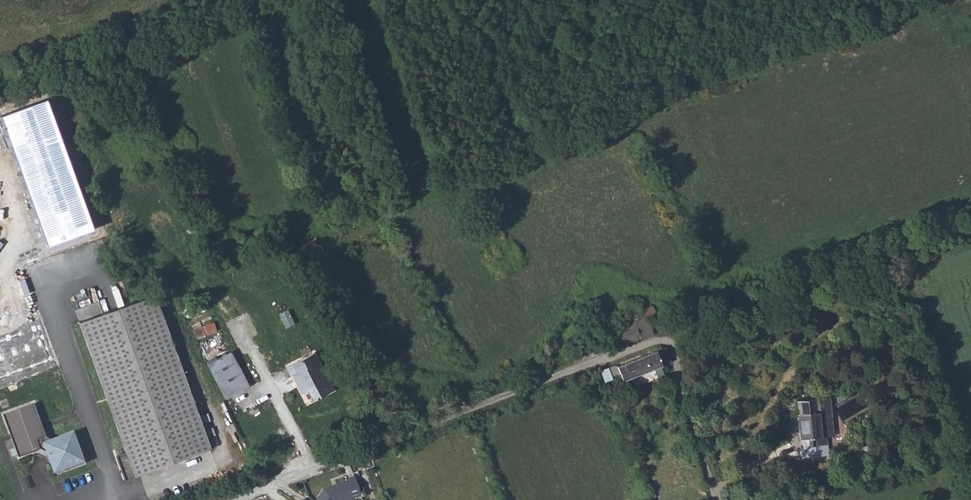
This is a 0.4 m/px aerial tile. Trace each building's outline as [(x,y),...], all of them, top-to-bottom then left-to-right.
[(47,243),(93,227),(48,101),(1,115),(47,243)] [(158,294),(83,321),(131,450),(122,454),(131,477),(215,446),(158,294)] [(232,302),(236,311),(250,304),(246,295),(232,302)] [(208,306),(194,311),(204,336),(217,331),(208,306)] [(610,321),(619,346),(640,339),(634,322),(631,323),(628,315),(610,321)] [(0,337),(0,377),(50,359),(37,324),(0,337)] [(643,355),(649,372),(671,364),(670,361),(665,347),(643,355)] [(643,355),(603,368),(606,378),(616,374),(619,382),(649,372),(643,355)] [(236,357),(213,369),(231,403),(254,391),(236,357)] [(338,394),(319,357),(291,371),(296,380),(298,380),(307,397),(313,394),(319,404),(338,394)] [(796,401),(802,448),(828,444),(827,436),(835,435),(830,396),(796,401)] [(49,444),(37,412),(10,423),(24,462),(41,456),(42,457),(54,463),(56,462),(61,476),(85,467),(76,443),(59,449),(49,444)] [(316,499),(359,499),(361,499),(354,477),(323,490),(316,499)]
